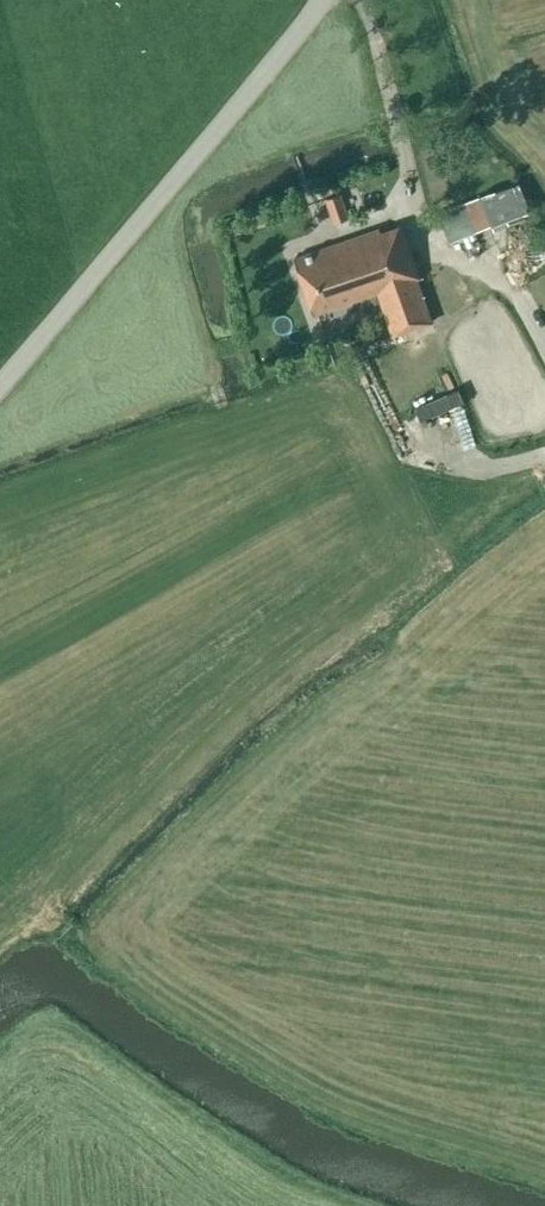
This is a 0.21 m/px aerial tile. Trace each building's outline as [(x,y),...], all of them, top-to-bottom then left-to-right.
[(327,186),(333,210),(343,208),(336,183),(327,186)] [(438,214),(450,244),(492,229),(494,233),(509,227),(507,222),(529,214),(528,208),(529,207),(519,184),(479,198),(438,214)] [(331,215),(335,229),(350,225),(345,211),(331,215)] [(314,314),(378,292),(393,336),(432,322),(417,279),(420,277),(402,225),(380,232),(379,229),(294,258),(314,314)] [(458,390),(415,408),(415,409),(417,415),(420,421),(463,403),(458,390)]
